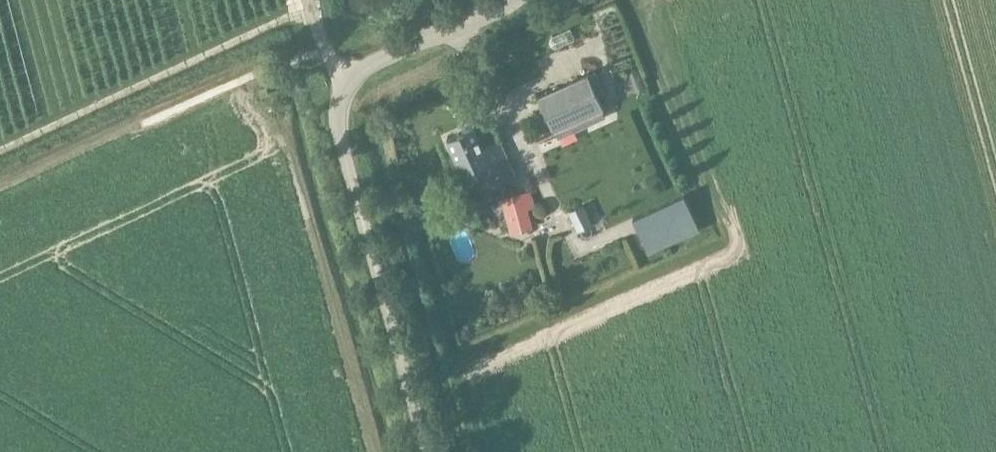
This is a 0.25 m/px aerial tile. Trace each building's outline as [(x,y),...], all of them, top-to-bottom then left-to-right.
[(588,73),(538,96),(554,130),(604,108),(599,97),(588,73)] [(267,88),(260,91),(262,98),(269,96),(267,88)] [(495,140),(482,146),(473,127),(447,139),(466,179),(476,175),(482,189),(511,176),(507,168),(511,167),(508,160),(504,162),(495,140)] [(529,227),(525,210),(532,208),(527,190),(503,196),(513,231),(529,227)] [(699,229),(683,194),(633,218),(632,218),(632,219),(648,252),(699,229)] [(582,204),(569,210),(578,229),(591,223),(582,204)]
